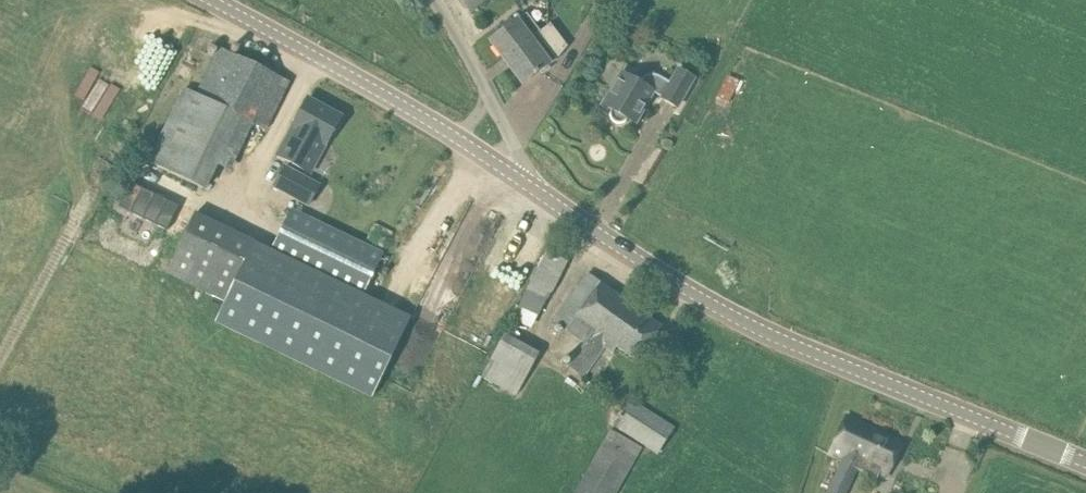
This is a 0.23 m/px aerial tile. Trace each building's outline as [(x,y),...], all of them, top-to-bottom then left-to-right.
[(470,13),(487,0),(461,0),(470,13)] [(500,25),(503,30),(489,40),(503,58),(530,38),(531,39),(540,33),(527,14),(516,22),(514,22),(510,18),(500,25)] [(531,39),(530,38),(503,58),(522,84),(549,63),(547,60),(556,53),(540,33),(531,39)] [(201,94),(184,87),(147,161),(207,191),(218,166),(230,172),(254,125),(266,131),(292,82),(223,49),(201,94)] [(676,106),(693,76),(679,68),(671,82),(658,75),(655,74),(652,74),(649,74),(647,74),(646,75),(644,76),(642,78),(641,80),(639,82),(622,72),(603,104),(611,109),(610,110),(610,112),(610,114),(610,116),(611,117),(612,119),(613,120),(614,121),(616,122),(618,122),(619,122),(621,122),(623,121),(624,121),(625,119),(627,118),(635,122),(652,91),(663,96),(662,98),(676,106)] [(342,117),(308,99),(293,126),(294,127),(278,156),(310,174),(326,144),(327,145),(342,117)] [(319,186),(299,174),(285,167),(274,185),(309,204),(319,186)] [(192,208),(133,180),(127,194),(128,195),(122,209),(166,230),(173,216),(185,222),(192,208)] [(384,252),(292,208),(271,250),(364,295),(384,252)] [(271,250),(254,242),(226,300),(216,321),(373,397),(382,378),(411,318),(364,295),(271,250)] [(538,316),(547,299),(549,301),(568,261),(547,251),(519,306),(516,305),(509,318),(532,330),(538,316)] [(504,267),(475,321),(496,332),(525,278),(504,267)] [(662,326),(588,274),(555,321),(586,342),(569,367),(583,377),(605,346),(614,352),(616,348),(636,362),(662,326)] [(516,394),(538,355),(505,337),(483,376),(516,394)] [(630,400),(614,426),(657,454),(674,429),(630,400)] [(902,442),(848,417),(830,456),(842,461),(827,492),(847,492),(859,469),(877,478),(880,472),(887,475),(902,442)] [(642,448),(611,430),(574,492),(616,492),(642,448)]
